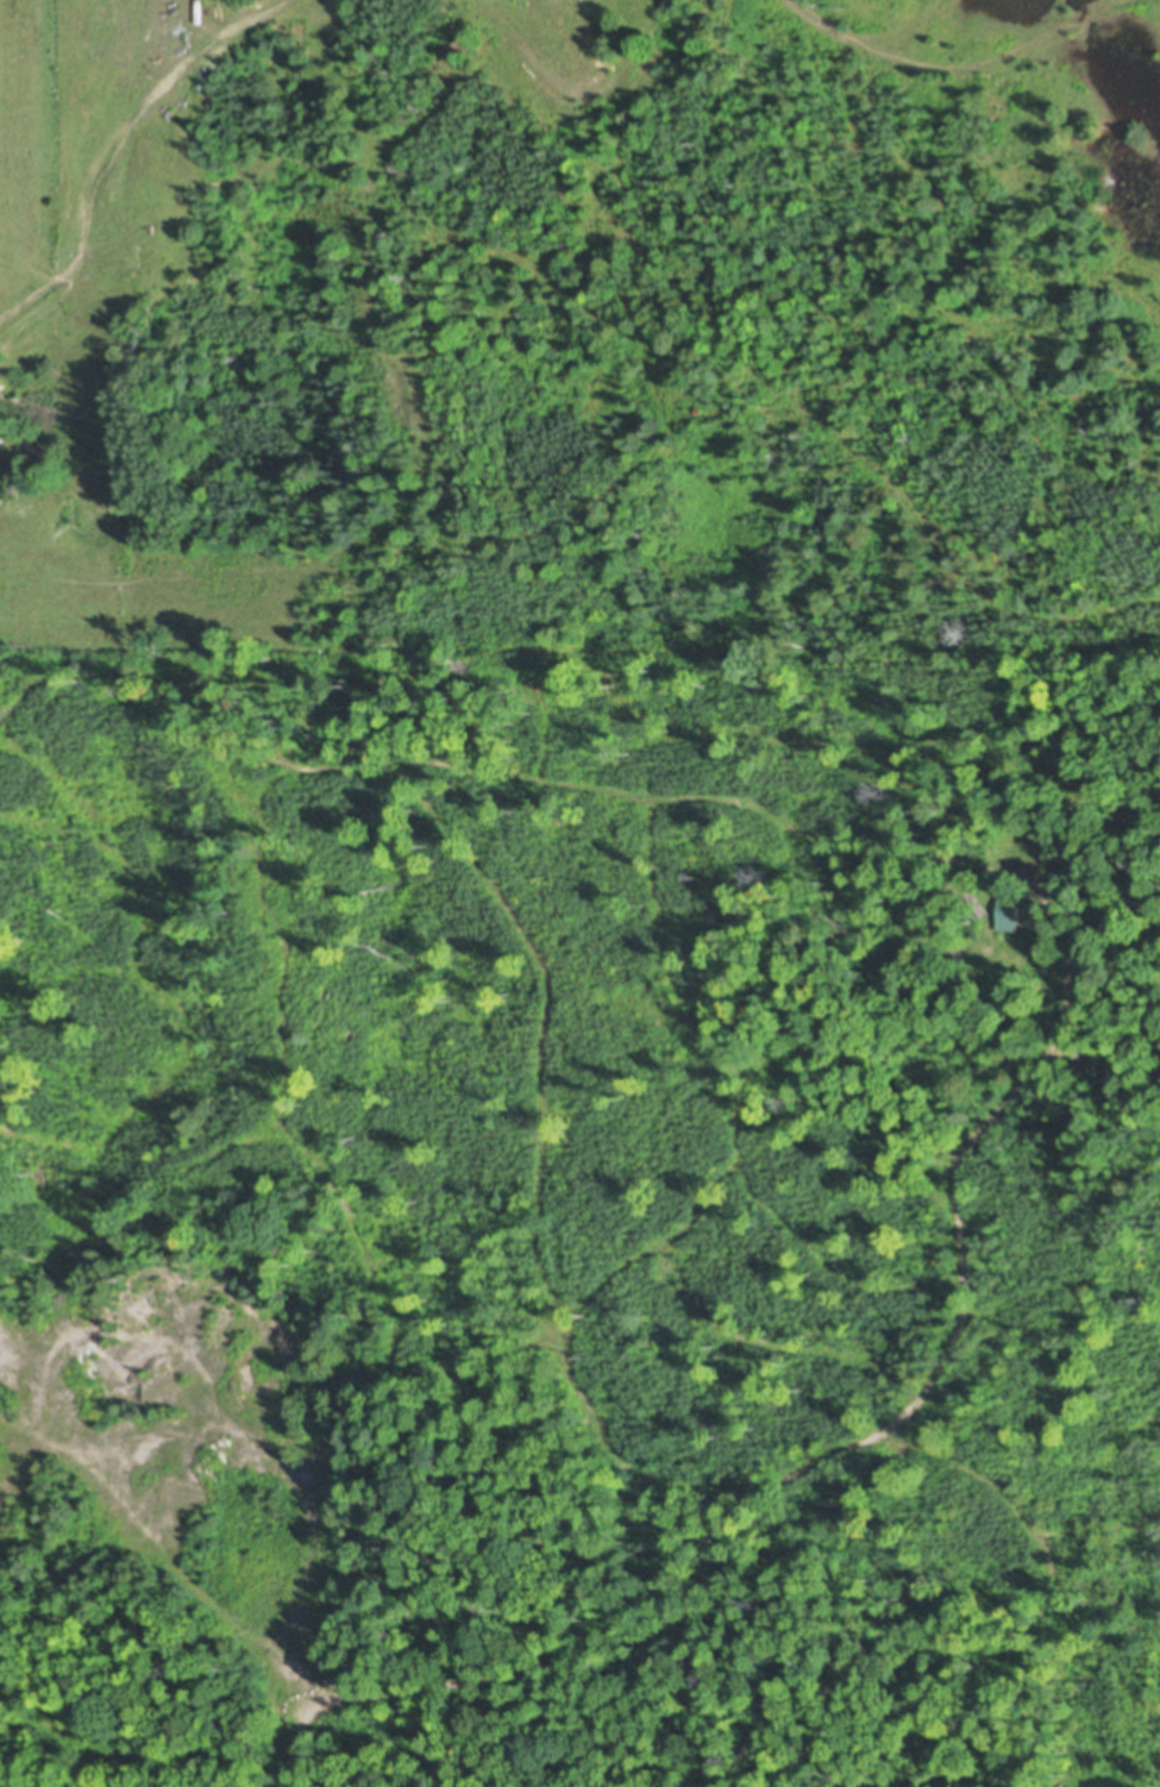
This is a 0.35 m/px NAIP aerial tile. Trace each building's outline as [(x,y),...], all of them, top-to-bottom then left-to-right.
[(1130,863),(1112,871),(1108,863),(1125,853),(1130,863)] [(1017,888),(1015,928),(995,927),(997,886),(1017,888)]
